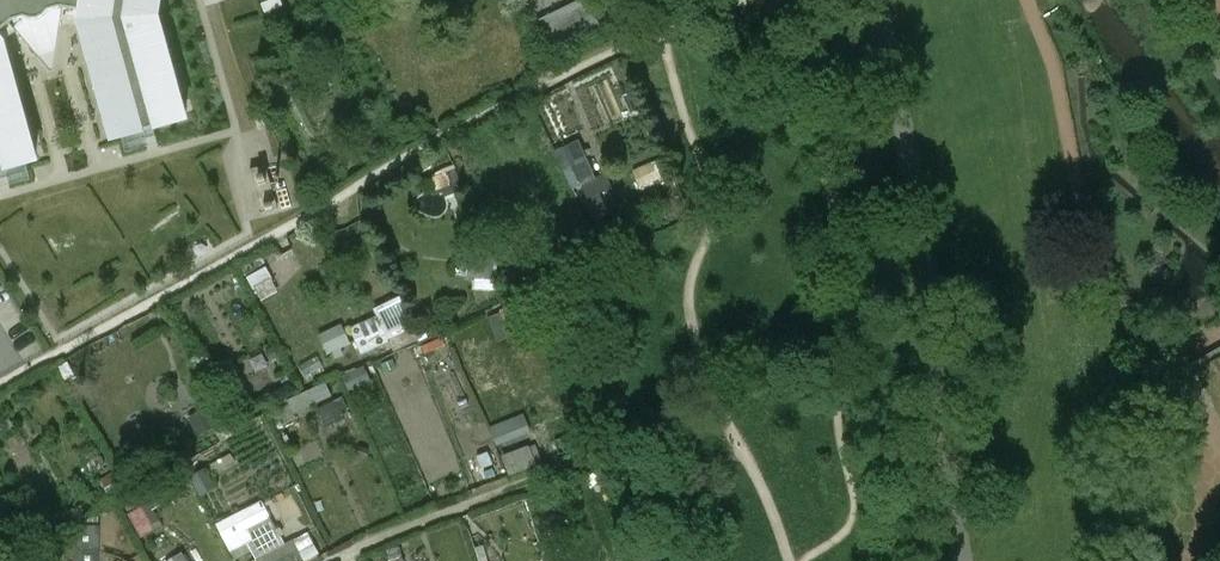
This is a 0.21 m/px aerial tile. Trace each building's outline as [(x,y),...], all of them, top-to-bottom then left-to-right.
[(16,14),(36,19),(46,4),(74,8),(77,28),(111,146),(191,121),(165,20),(167,0),(0,0),(0,24),(16,14)] [(539,20),(552,47),(600,26),(586,0),(582,0),(539,20)] [(37,163),(8,34),(0,29),(0,175),(37,163)] [(595,181),(578,143),(561,150),(577,189),(595,181)] [(656,162),(632,172),(639,189),(663,179),(656,162)] [(457,249),(455,275),(494,278),(496,252),(457,249)] [(267,269),(248,278),(260,302),(279,292),(267,269)] [(346,322),(362,355),(390,344),(394,352),(421,341),(402,296),(346,322)] [(520,307),(489,319),(498,342),(529,330),(520,307)] [(175,309),(169,313),(180,333),(186,330),(175,309)] [(443,334),(374,364),(384,387),(417,373),(413,363),(434,355),(450,350),(443,334)] [(335,335),(321,342),(331,361),(345,353),(335,335)] [(1181,367),(1197,395),(1206,390),(1219,415),(1219,346),(1181,367)] [(274,348),(266,352),(271,360),(278,356),(274,348)] [(317,358),(298,368),(304,378),(323,369),(317,358)] [(452,360),(436,367),(442,381),(458,374),(452,360)] [(230,361),(217,369),(225,382),(238,374),(230,361)] [(76,377),(69,364),(59,369),(66,382),(76,377)] [(365,368),(342,378),(349,394),(372,384),(365,368)] [(327,385),(287,403),(294,417),(333,400),(327,385)] [(245,386),(237,390),(243,402),(252,397),(245,386)] [(342,400),(316,412),(325,429),(351,417),(342,400)] [(189,419),(198,438),(216,430),(206,411),(189,419)] [(490,430),(497,446),(531,432),(525,416),(490,430)] [(469,433),(473,442),(485,437),(481,428),(469,433)] [(201,455),(204,461),(222,451),(219,445),(201,455)] [(536,445),(503,457),(510,477),(544,466),(536,445)] [(484,461),(480,453),(476,456),(479,463),(484,461)] [(206,470),(190,478),(201,499),(217,491),(206,470)] [(115,474),(101,482),(111,500),(126,492),(115,474)] [(111,504),(105,494),(90,503),(95,512),(111,504)] [(134,495),(124,501),(132,515),(142,509),(134,495)] [(0,506),(0,538),(17,527),(2,505),(0,506)] [(255,507),(216,526),(232,557),(245,550),(240,538),(264,525),(255,507)] [(155,533),(142,509),(132,515),(129,516),(142,540),(155,533)] [(119,520),(105,520),(105,551),(119,551),(119,520)] [(71,524),(72,560),(98,560),(98,524),(71,524)] [(308,534),(256,560),(311,560),(320,556),(308,534)]
